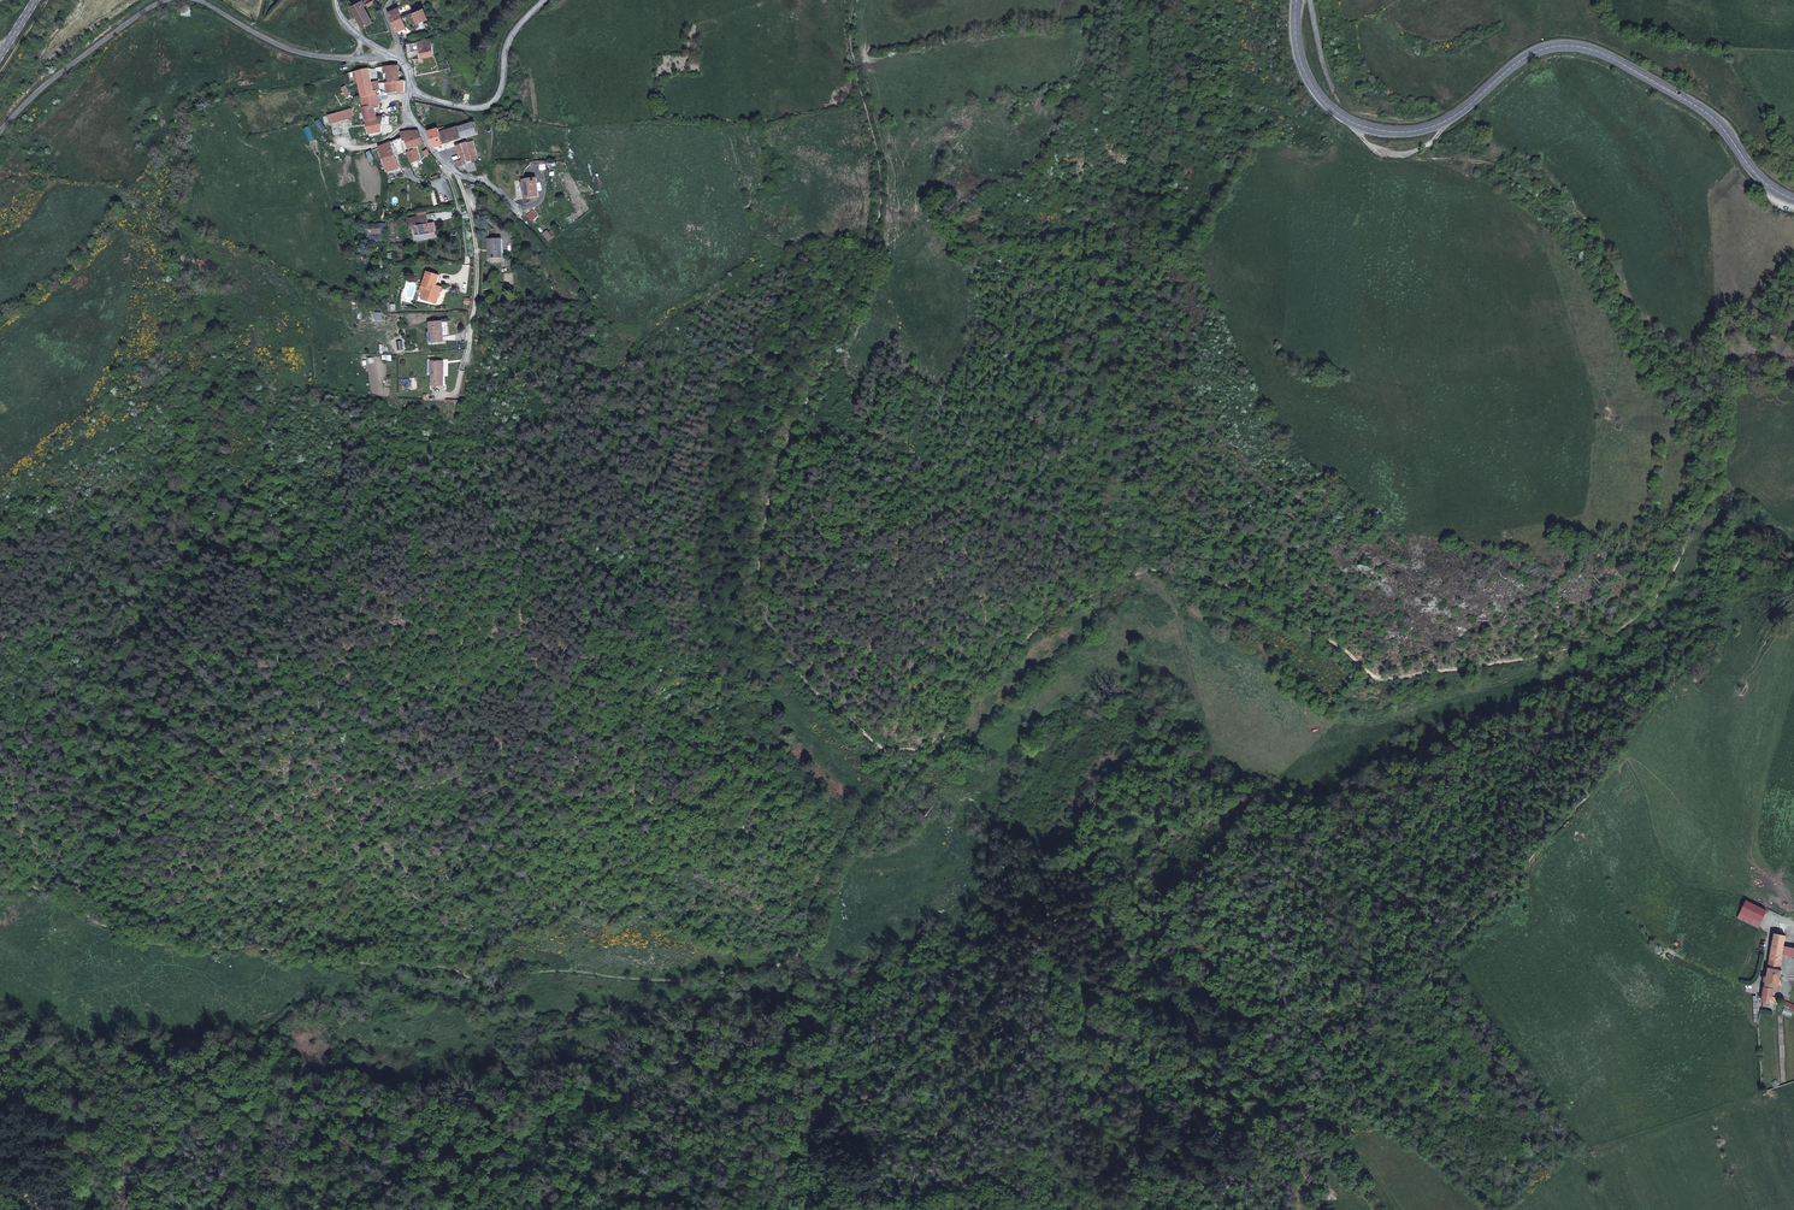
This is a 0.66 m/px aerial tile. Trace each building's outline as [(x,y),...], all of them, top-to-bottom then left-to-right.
[(363,3),(361,0),(358,0),(349,4),(351,9),(350,10),(359,26),(362,26),(366,23),(371,21),(361,3),(363,3)] [(408,12),(412,23),(417,22),(427,18),(424,11),(420,7),(408,12)] [(396,8),(386,11),(390,19),(400,15),(396,8)] [(402,21),(400,15),(390,19),(395,30),(405,26),(402,21)] [(417,48),(419,56),(433,52),(432,42),(431,37),(430,37),(414,40),(417,48)] [(448,58),(437,60),(439,69),(452,66),(448,58)] [(397,70),(397,65),(382,66),(382,69),(383,73),(388,72),(388,78),(383,78),(371,80),(366,67),(352,71),(354,81),(358,96),(376,96),(375,91),(375,90),(379,89),(379,84),(384,83),(398,80),(398,75),(400,74),(400,70),(397,70)] [(345,83),(354,81),(352,71),(343,73),(345,83)] [(384,83),(386,92),(402,91),(402,81),(398,80),(384,83)] [(373,107),(376,106),(378,105),(377,100),(376,96),(358,96),(365,122),(376,119),(373,109),(373,107)] [(329,125),(351,119),(351,110),(326,116),(329,125)] [(442,126),(426,130),(432,146),(433,148),(477,136),(474,123),(443,130),(442,126)] [(414,147),(423,144),(418,130),(401,132),(402,139),(406,150),(414,147)] [(454,164),(455,166),(459,168),(478,161),(473,141),(457,146),(461,159),(454,162),(454,164)] [(400,169),(392,143),(386,145),(379,147),(388,173),(400,169)] [(541,196),(537,177),(523,180),(524,185),(525,190),(527,190),(529,199),(541,196)] [(411,214),(413,222),(407,224),(407,225),(409,233),(413,232),(428,228),(431,227),(428,218),(423,220),(421,214),(420,211),(415,213),(411,214)] [(411,214),(402,216),(405,225),(407,225),(407,224),(413,222),(411,214)] [(378,234),(378,223),(367,224),(368,235),(378,234)] [(488,259),(502,258),(501,241),(488,241),(488,259)] [(419,296),(417,297),(427,301),(430,295),(433,296),(435,291),(432,289),(434,285),(431,283),(435,273),(429,271),(423,269),(417,283),(420,285),(418,289),(420,291),(420,294),(419,296)] [(440,319),(427,320),(428,329),(430,329),(431,340),(442,339),(441,329),(440,319)] [(434,372),(430,372),(431,383),(443,383),(442,359),(432,359),(432,366),(434,366),(434,372)] [(902,811),(908,805),(898,798),(894,805),(902,811)] [(894,835),(884,821),(875,828),(887,845),(896,840),(901,837),(898,833),(894,835)] [(1758,928),(1767,911),(1746,901),(1738,918),(1758,928)] [(1779,970),(1782,954),(1784,946),(1786,936),(1775,934),(1764,992),(1762,1001),(1769,1003),(1770,999),(1770,997),(1772,997),(1773,989),(1778,990),(1782,970),(1779,970)] [(1793,956),(1793,948),(1784,946),(1782,954),(1793,956)] [(771,1123),(780,1130),(786,1121),(777,1114),(771,1123)] [(764,1132),(749,1127),(747,1134),(763,1139),(764,1132)]
